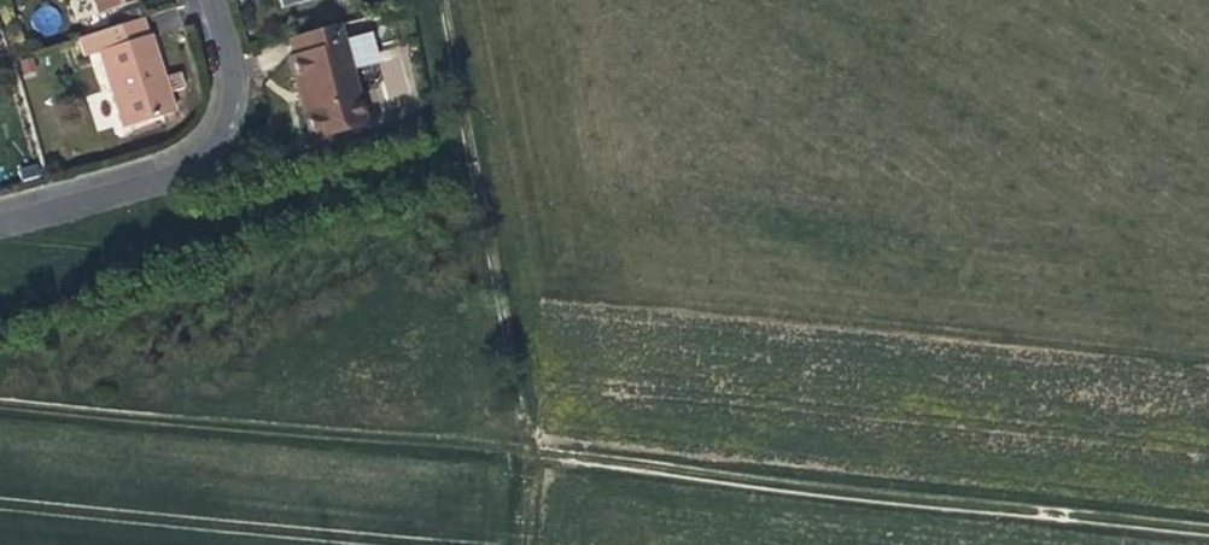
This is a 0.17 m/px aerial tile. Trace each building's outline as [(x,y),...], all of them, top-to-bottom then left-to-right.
[(78,23),(141,4),(140,0),(71,0),(78,23)] [(283,12),(327,0),(280,0),(283,12)] [(99,55),(123,131),(174,115),(151,39),(148,39),(143,22),(79,42),(84,59),(99,55)] [(366,128),(340,30),(294,43),(298,58),(291,60),(313,142),(366,128)]
